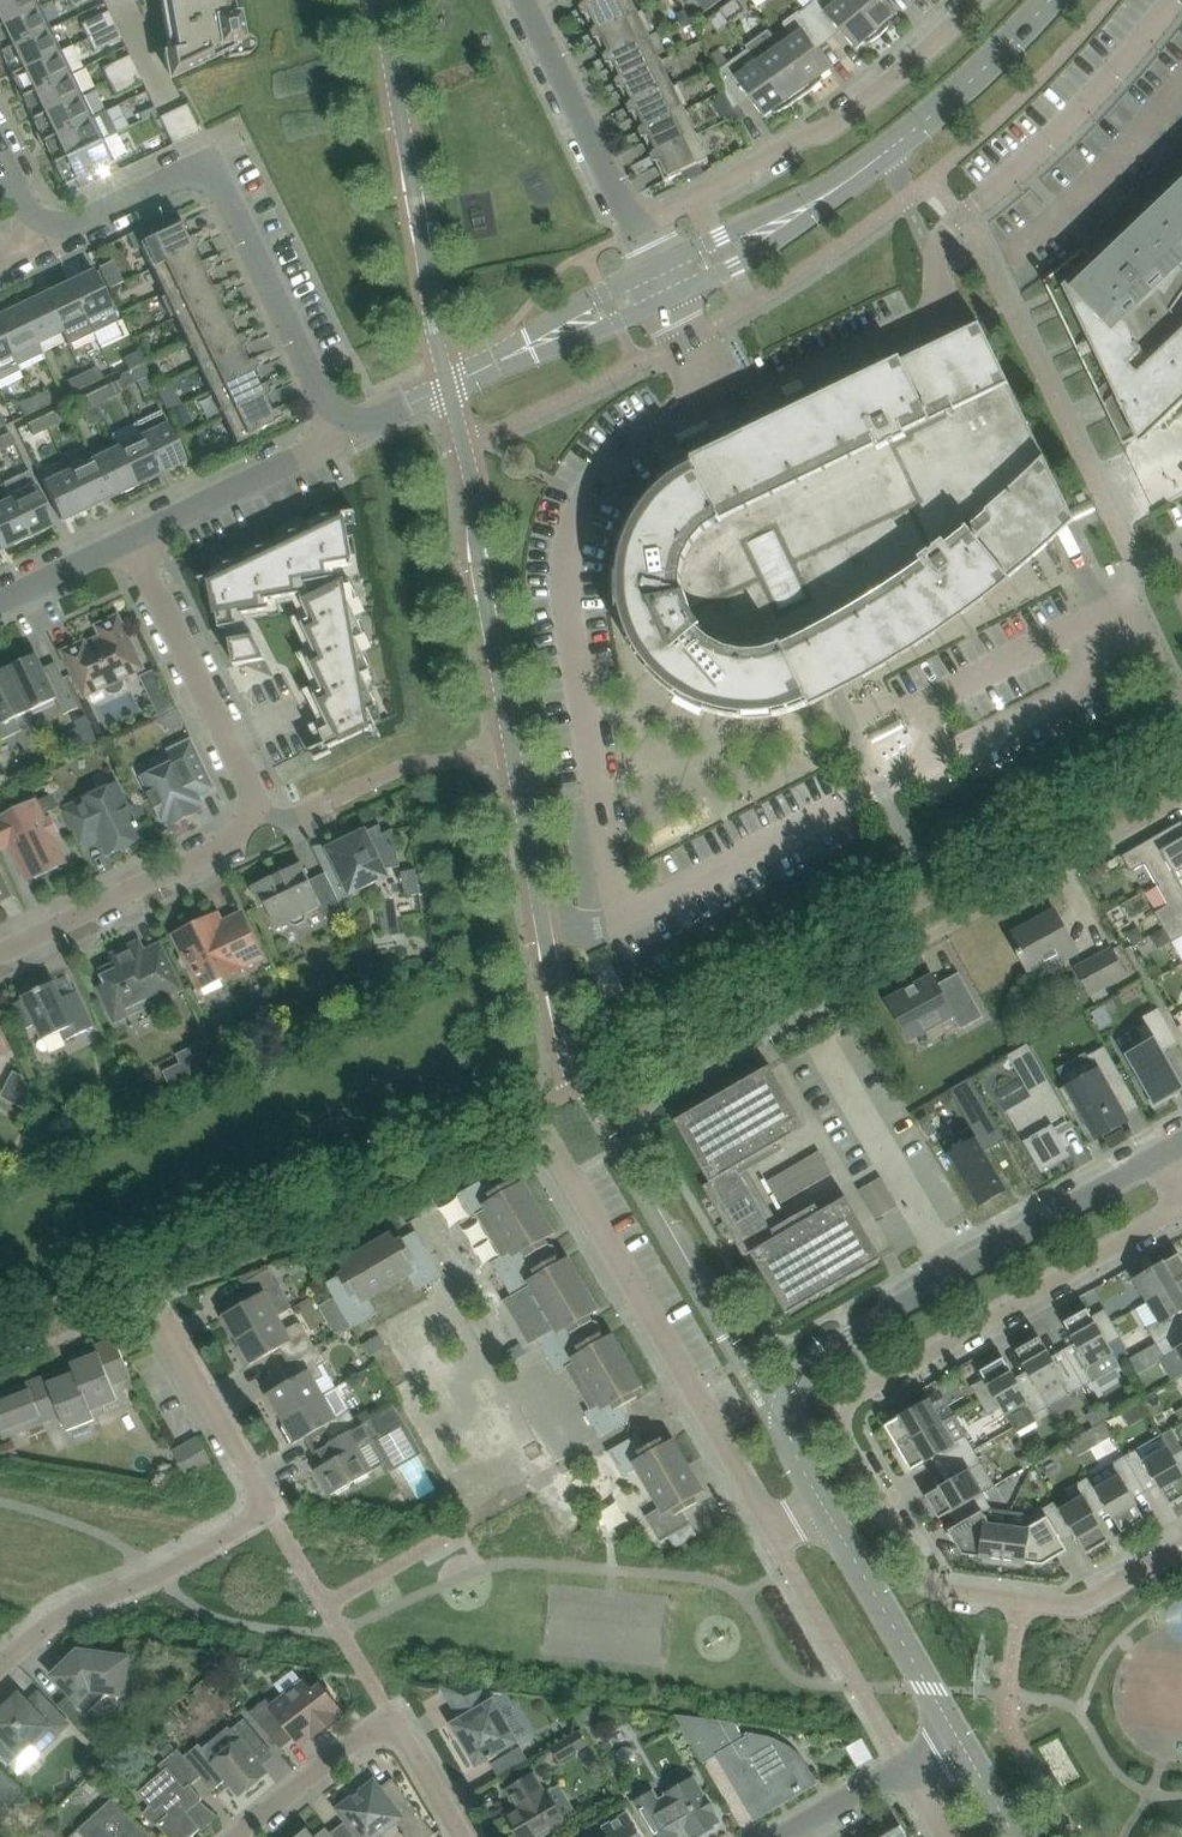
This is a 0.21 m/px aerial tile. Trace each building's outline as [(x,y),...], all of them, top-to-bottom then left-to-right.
[(39,7),(36,0),(0,0),(0,26),(39,7)] [(165,53),(165,52),(163,52),(165,64),(172,78),(233,49),(232,47),(231,42),(240,41),(240,42),(242,41),(235,0),(168,0),(177,51),(170,52),(170,51),(168,51),(168,52),(165,53)] [(594,32),(638,11),(633,0),(598,0),(582,8),(583,8),(586,7),(589,14),(586,15),(594,32)] [(706,12),(720,2),(719,0),(703,0),(699,3),(706,12)] [(721,10),(728,20),(743,10),(736,0),(735,0),(721,10)] [(804,10),(824,35),(835,25),(857,50),(866,42),(867,43),(866,43),(867,45),(871,43),(881,36),(850,0),(815,0),(804,10)] [(881,36),(889,27),(892,23),(891,22),(890,23),(889,22),(898,14),(886,0),(850,0),(881,36)] [(50,29),(39,7),(0,26),(0,53),(50,29)] [(783,25),(792,38),(780,46),(812,91),(821,83),(824,79),(823,78),(822,79),(821,77),(831,70),(812,43),(824,35),(804,10),(783,25)] [(81,24),(87,38),(115,25),(108,11),(81,24)] [(598,40),(606,57),(650,36),(648,33),(653,31),(643,12),(639,14),(638,11),(594,32),(595,33),(598,31),(601,38),(598,40)] [(121,38),(115,25),(87,38),(94,52),(121,38)] [(9,75),(10,75),(60,51),(50,29),(0,53),(0,54),(0,53),(10,74),(9,75)] [(610,65),(618,82),(662,60),(650,36),(606,57),(606,58),(610,56),(613,63),(610,65)] [(780,46),(758,62),(790,107),(812,91),(780,46)] [(779,112),(790,107),(758,62),(749,49),(716,73),(734,110),(730,101),(745,91),(764,118),(774,111),(775,112),(774,113),(775,114),(779,112)] [(20,97),(71,73),(60,51),(10,75),(10,76),(11,75),(21,96),(20,97)] [(102,68),(108,82),(136,69),(129,55),(102,68)] [(622,89),(630,106),(673,85),(662,60),(618,82),(621,81),(625,88),(622,89)] [(142,83),(136,69),(108,82),(115,96),(142,83)] [(32,118),(31,119),(82,95),(71,73),(20,97),(21,98),(22,97),(32,118)] [(637,113),(633,114),(641,131),(685,110),(684,107),(688,105),(679,86),(675,88),(673,85),(630,106),(630,107),(633,105),(637,113)] [(41,141),(92,117),(82,95),(31,119),(31,120),(32,120),(42,140),(41,141)] [(186,104),(173,111),(186,138),(199,132),(186,104)] [(645,139),(653,156),(697,134),(685,110),(641,131),(642,132),(645,130),(648,137),(645,139)] [(53,162),(52,163),(52,164),(116,133),(105,111),(92,117),(41,141),(42,142),(43,142),(53,162)] [(172,145),(186,138),(173,111),(159,117),(172,145)] [(79,189),(118,171),(114,161),(126,155),(125,154),(115,134),(116,134),(116,133),(52,164),(53,164),(64,186),(75,180),(79,189)] [(709,160),(697,134),(653,156),(654,156),(657,155),(660,162),(657,163),(665,181),(666,183),(683,175),(682,173),(709,160)] [(1157,429),(1181,405),(1181,174),(1107,245),(1114,253),(1100,266),(1084,250),(1045,282),(1123,445),(1157,429)] [(134,250),(140,247),(151,269),(195,248),(194,247),(191,248),(188,241),(191,240),(182,222),(183,222),(182,220),(174,224),(169,215),(127,235),(134,250)] [(195,248),(151,269),(163,293),(206,272),(206,271),(203,273),(200,266),(203,264),(195,248)] [(83,272),(67,280),(86,319),(93,333),(118,321),(94,271),(85,275),(83,272)] [(206,272),(163,293),(169,307),(165,309),(170,320),(218,297),(218,296),(215,298),(211,291),(215,289),(206,272)] [(51,288),(52,291),(44,295),(61,331),(68,345),(93,333),(86,319),(67,280),(51,288)] [(35,299),(34,296),(18,304),(36,343),(61,331),(44,295),(35,299)] [(218,297),(170,320),(174,329),(178,326),(186,343),(230,321),(227,322),(223,315),(227,314),(218,297)] [(12,354),(20,371),(44,359),(36,343),(18,304),(1,312),(3,314),(0,316),(0,330),(12,354)] [(230,321),(186,343),(198,367),(242,346),(242,345),(239,347),(235,340),(238,338),(230,321)] [(879,387),(856,397),(851,386),(744,438),(749,449),(700,473),(694,462),(673,473),(655,489),(640,507),(628,527),(620,550),(616,574),(616,597),(621,621),(629,643),(642,664),(657,682),(676,697),(697,708),(719,716),(742,719),(766,719),(789,714),(811,706),(806,694),(855,669),(861,680),(889,664),(912,650),(939,632),(963,615),(956,605),(976,590),(983,600),(1007,581),(1032,561),(1054,541),(1075,521),(980,324),(976,326),(982,339),(961,349),(960,348),(955,336),(873,376),(879,387)] [(20,371),(12,354),(0,330),(0,380),(20,371)] [(242,346),(198,367),(210,392),(254,371),(254,370),(251,372),(247,364),(250,363),(242,346)] [(123,359),(129,371),(144,363),(138,352),(123,359)] [(149,375),(144,363),(129,371),(134,382),(149,375)] [(97,367),(82,374),(88,386),(103,379),(97,367)] [(254,371),(210,392),(222,417),(266,395),(262,396),(259,389),(262,388),(254,371)] [(88,386),(82,374),(67,382),(73,393),(88,386)] [(105,386),(91,393),(97,404),(110,398),(105,386)] [(48,391),(33,398),(38,410),(53,403),(48,391)] [(97,404),(91,393),(76,400),(82,412),(97,404)] [(266,395),(222,417),(235,444),(256,434),(255,432),(278,421),(277,419),(274,421),(271,414),(274,412),(266,395)] [(38,410),(33,398),(18,405),(23,417),(38,410)] [(56,409),(42,416),(47,428),(62,421),(56,409)] [(136,422),(159,472),(167,468),(168,471),(185,463),(160,411),(136,422)] [(47,428),(42,416),(27,423),(32,435),(47,428)] [(135,423),(111,434),(117,448),(136,487),(152,479),(151,476),(159,472),(136,422),(135,423)] [(14,444),(9,432),(0,436),(0,451),(14,444)] [(136,487),(117,448),(93,460),(110,495),(118,491),(120,494),(136,487)] [(110,495),(93,460),(68,472),(87,510),(103,502),(101,499),(110,495)] [(10,500),(29,538),(45,530),(44,528),(53,523),(27,470),(2,483),(10,500)] [(87,510),(68,472),(43,484),(60,520),(69,515),(70,518),(87,510)] [(29,538),(10,500),(0,504),(0,542),(3,547),(11,543),(12,546),(29,538)] [(211,578),(218,619),(220,629),(229,627),(231,641),(231,642),(235,667),(265,661),(265,662),(267,661),(255,637),(253,638),(248,639),(241,625),(239,625),(237,616),(271,610),(270,600),(304,594),(302,584),(337,578),(335,568),(353,565),(345,515),(355,513),(355,511),(324,517),(326,527),(292,533),(293,542),(259,548),(261,558),(226,564),(228,574),(200,579),(200,580),(211,578)] [(1046,531),(1047,530),(1039,512),(1020,529),(1032,543),(1046,531)] [(321,747),(321,746),(311,751),(316,761),(333,753),(330,748),(375,727),(380,737),(382,736),(369,710),(378,706),(363,674),(372,670),(356,639),(365,634),(350,603),(359,599),(350,581),(303,603),(311,621),(302,625),(317,656),(308,660),(323,692),(314,696),(330,728),(321,732),(327,744),(321,747)] [(123,679),(144,669),(119,616),(97,626),(103,639),(87,647),(85,641),(63,652),(84,697),(105,688),(107,691),(111,693),(115,694),(119,693),(122,690),(124,687),(124,683),(123,679)] [(10,668),(31,711),(56,699),(64,715),(78,708),(60,669),(47,676),(37,655),(10,668)] [(16,718),(31,711),(10,668),(0,672),(0,742),(22,731),(16,718)] [(78,729),(71,732),(81,752),(87,749),(100,742),(88,716),(75,723),(78,729)] [(216,789),(192,740),(168,752),(174,763),(143,778),(163,821),(167,819),(170,825),(201,810),(198,805),(202,803),(199,797),(216,789)] [(117,784),(100,792),(66,809),(84,846),(85,845),(83,840),(98,832),(109,855),(143,838),(138,828),(140,827),(138,823),(136,824),(117,784)] [(55,795),(40,802),(46,815),(61,808),(55,795)] [(0,820),(0,845),(11,840),(29,879),(31,879),(35,877),(36,879),(59,868),(58,865),(62,863),(63,863),(41,816),(35,803),(1,820),(0,820)] [(1181,870),(1181,822),(1122,857),(1131,872),(1145,864),(1157,885),(1181,870)] [(382,835),(380,825),(347,841),(349,845),(342,848),(338,843),(328,845),(351,893),(386,876),(383,870),(400,867),(393,830),(382,835)] [(326,873),(324,874),(310,881),(301,864),(252,887),(254,889),(251,892),(257,896),(262,907),(266,905),(275,924),(289,918),(292,924),(297,926),(305,922),(307,917),(306,914),(320,907),(326,918),(343,910),(326,873)] [(1098,869),(1087,875),(1093,886),(1100,882),(1102,876),(1098,869)] [(416,870),(402,873),(407,897),(421,895),(416,870)] [(1157,885),(1169,905),(1155,913),(1164,928),(1181,917),(1181,870),(1157,885)] [(1078,952),(1067,932),(1056,911),(1009,936),(1029,973),(1062,954),(1065,959),(1078,952)] [(219,914),(217,914),(173,936),(183,957),(182,961),(185,967),(189,968),(199,990),(264,959),(242,912),(223,922),(219,914)] [(1164,928),(1164,929),(1171,942),(1173,943),(1181,938),(1181,917),(1164,928)] [(1138,927),(1127,934),(1134,945),(1145,939),(1138,927)] [(1164,929),(1151,936),(1155,943),(1165,945),(1171,942),(1164,929)] [(115,1022),(137,1012),(184,989),(162,943),(145,951),(140,941),(111,955),(115,962),(99,970),(106,984),(98,988),(115,1022)] [(1076,969),(1090,995),(1126,975),(1113,950),(1076,969)] [(934,977),(888,1003),(909,1041),(953,1016),(962,1031),(984,1018),(960,974),(939,986),(934,977)] [(1078,976),(1065,984),(1072,997),(1086,990),(1078,976)] [(94,1028),(80,1000),(77,992),(62,999),(54,982),(23,997),(24,1000),(15,1004),(27,1029),(36,1025),(44,1040),(62,1032),(67,1041),(94,1028)] [(1104,1005),(1090,1012),(1100,1030),(1113,1022),(1104,1005)] [(1181,1090),(1181,1084),(1164,1051),(1178,1043),(1159,1008),(1142,1017),(1146,1023),(1142,1025),(1143,1026),(1137,1029),(1139,1032),(1145,1043),(1125,1054),(1151,1100),(1153,1103),(1154,1106),(1178,1092),(1178,1093),(1181,1090)] [(208,1038),(172,1054),(186,1084),(222,1067),(212,1047),(208,1038)] [(9,1052),(3,1039),(0,1040),(0,1056),(9,1052)] [(230,1039),(212,1047),(222,1067),(239,1058),(230,1039)] [(1007,1112),(1025,1142),(1024,1142),(1042,1174),(1072,1157),(1053,1125),(1051,1123),(1066,1114),(1026,1046),(1008,1056),(1025,1085),(1032,1097),(1007,1112)] [(1112,1093),(1126,1084),(1105,1047),(1088,1056),(1096,1071),(1062,1090),(1074,1111),(1079,1108),(1097,1139),(1128,1122),(1125,1116),(1112,1093)] [(806,1128),(806,1127),(770,1066),(675,1122),(711,1183),(704,1187),(744,1257),(751,1253),(787,1314),(882,1259),(847,1198),(821,1213),(817,1205),(780,1226),(749,1171),(785,1150),(780,1142),(806,1128)] [(971,1078),(950,1090),(958,1105),(964,1101),(991,1149),(1006,1140),(971,1078)] [(919,1083),(902,1092),(928,1139),(945,1129),(919,1083)] [(132,1092),(116,1099),(123,1114),(139,1106),(132,1092)] [(46,1117),(31,1124),(38,1139),(53,1132),(46,1117)] [(977,1137),(948,1154),(979,1208),(1008,1191),(977,1137)] [(820,1151),(812,1156),(819,1167),(826,1163),(820,1151)] [(812,1156),(805,1160),(811,1171),(819,1167),(812,1156)] [(805,1160),(798,1164),(804,1176),(811,1171),(805,1160)] [(826,1163),(819,1167),(825,1178),(833,1174),(826,1163)] [(798,1164),(790,1169),(797,1180),(804,1176),(798,1164)] [(819,1167),(811,1171),(818,1182),(825,1178),(819,1167)] [(790,1169),(783,1173),(789,1184),(797,1180),(790,1169)] [(811,1171),(804,1176),(811,1187),(818,1182),(811,1171)] [(783,1173),(775,1177),(782,1188),(789,1184),(783,1173)] [(804,1176),(797,1180),(803,1191),(811,1187),(804,1176)] [(479,1216),(490,1236),(539,1208),(523,1181),(514,1186),(512,1181),(496,1190),(488,1177),(458,1194),(459,1196),(460,1195),(473,1219),(479,1216)] [(775,1177),(768,1181),(775,1193),(782,1188),(775,1177)] [(882,1177),(870,1184),(874,1191),(886,1184),(882,1177)] [(797,1180),(789,1184),(796,1195),(803,1191),(797,1180)] [(789,1184),(782,1188),(788,1200),(796,1195),(789,1184)] [(870,1184),(859,1190),(863,1198),(874,1191),(870,1184)] [(886,1184),(874,1191),(879,1198),(890,1192),(886,1184)] [(782,1188),(775,1193),(781,1204),(788,1200),(782,1188)] [(874,1191),(863,1198),(867,1205),(879,1198),(874,1191)] [(890,1192),(879,1198),(883,1206),(894,1199),(890,1192)] [(879,1198),(867,1205),(872,1212),(883,1206),(879,1198)] [(894,1199),(883,1206),(887,1213),(899,1206),(894,1199)] [(883,1206),(872,1212),(876,1220),(887,1213),(883,1206)] [(546,1240),(555,1235),(539,1208),(490,1236),(502,1256),(492,1262),(503,1280),(556,1249),(554,1246),(548,1244),(546,1240)] [(392,1233),(366,1248),(389,1288),(409,1277),(417,1291),(441,1277),(441,1278),(443,1277),(425,1246),(416,1231),(403,1238),(397,1242),(392,1233)] [(369,1299),(389,1288),(366,1248),(339,1263),(345,1272),(339,1275),(348,1290),(335,1298),(350,1325),(352,1329),(354,1328),(353,1328),(378,1314),(369,1299)] [(505,1302),(517,1323),(583,1285),(568,1257),(559,1263),(556,1258),(558,1253),(556,1249),(503,1280),(513,1297),(505,1302)] [(1181,1282),(1181,1259),(1179,1254),(1136,1280),(1149,1302),(1181,1282)] [(269,1270),(243,1285),(252,1300),(220,1318),(231,1336),(234,1335),(237,1340),(279,1316),(292,1309),(269,1270)] [(1149,1302),(1160,1321),(1148,1329),(1157,1344),(1181,1329),(1181,1324),(1177,1315),(1181,1312),(1181,1282),(1149,1302)] [(529,1344),(537,1340),(547,1357),(600,1326),(598,1322),(593,1321),(590,1317),(599,1312),(583,1285),(517,1323),(529,1344)] [(334,1298),(320,1305),(336,1333),(350,1325),(334,1298)] [(1069,1358),(1085,1386),(1092,1382),(1092,1383),(1121,1366),(1113,1352),(1108,1345),(1092,1317),(1088,1309),(1065,1323),(1081,1351),(1069,1358)] [(1105,1310),(1092,1317),(1108,1345),(1121,1337),(1105,1310)] [(279,1316),(237,1340),(240,1346),(238,1348),(248,1366),(251,1365),(280,1348),(288,1363),(314,1348),(301,1324),(296,1323),(286,1328),(279,1316)] [(557,1375),(567,1369),(579,1389),(628,1361),(612,1334),(603,1339),(601,1335),(602,1329),(600,1326),(547,1357),(557,1375)] [(1157,1344),(1164,1357),(1159,1359),(1173,1381),(1181,1376),(1181,1329),(1157,1344)] [(381,1335),(363,1345),(369,1357),(387,1347),(381,1335)] [(1056,1366),(1040,1337),(1017,1351),(1033,1379),(1049,1407),(1085,1386),(1069,1358),(1056,1366)] [(3,1439),(61,1417),(67,1431),(95,1419),(94,1418),(107,1413),(104,1406),(118,1400),(113,1386),(131,1379),(115,1338),(68,1357),(75,1373),(50,1383),(47,1376),(0,1394),(0,1431),(3,1439)] [(282,1419),(324,1395),(316,1381),(324,1377),(319,1367),(328,1362),(319,1346),(318,1346),(314,1348),(288,1363),(297,1378),(265,1396),(276,1415),(279,1413),(282,1419)] [(985,1379),(1001,1407),(1017,1434),(1037,1422),(1033,1416),(1049,1407),(1033,1379),(1020,1387),(1004,1358),(981,1372),(985,1379)] [(591,1409),(585,1413),(600,1437),(630,1420),(622,1407),(637,1398),(634,1393),(643,1388),(628,1361),(579,1389),(591,1409)] [(972,1387),(988,1414),(1001,1407),(985,1379),(972,1387)] [(324,1395),(282,1419),(285,1424),(282,1426),(293,1445),(325,1427),(333,1441),(333,1442),(337,1439),(359,1426),(350,1410),(350,1411),(337,1389),(325,1396),(324,1395)] [(929,1401),(885,1426),(898,1449),(942,1423),(929,1401)] [(1105,1405),(1098,1409),(1105,1421),(1116,1415),(1112,1407),(1105,1405)] [(1091,1413),(1089,1420),(1094,1428),(1105,1421),(1098,1409),(1091,1413)] [(940,1454),(947,1467),(975,1450),(967,1436),(968,1436),(956,1415),(942,1423),(898,1449),(911,1471),(940,1454)] [(322,1468),(314,1472),(325,1491),(328,1489),(331,1495),(336,1492),(338,1495),(351,1487),(350,1485),(355,1482),(357,1484),(370,1476),(369,1474),(373,1471),(386,1464),(373,1440),(382,1435),(373,1418),(363,1424),(359,1426),(337,1439),(333,1442),(333,1441),(317,1451),(325,1466),(322,1468)] [(1173,1429),(1161,1436),(1166,1445),(1178,1438),(1173,1429)] [(661,1509),(646,1517),(660,1541),(660,1542),(691,1525),(683,1511),(698,1503),(695,1497),(704,1492),(673,1439),(664,1445),(661,1439),(646,1448),(638,1434),(608,1452),(609,1453),(623,1477),(637,1469),(661,1509)] [(1082,1434),(1069,1442),(1078,1456),(1091,1449),(1082,1434)] [(1125,1457),(1142,1484),(1154,1477),(1159,1485),(1162,1490),(1171,1505),(1181,1499),(1181,1472),(1173,1457),(1168,1448),(1166,1445),(1161,1436),(1141,1448),(1125,1457)] [(212,1463),(198,1438),(173,1452),(187,1477),(212,1463)] [(0,1446),(0,1458),(1,1462),(19,1455),(13,1441),(0,1446)] [(983,1493),(995,1485),(975,1450),(947,1467),(954,1479),(926,1496),(939,1519),(949,1513),(983,1493)] [(1173,1457),(1181,1472),(1181,1452),(1173,1457)] [(1020,1458),(1019,1463),(1023,1469),(1034,1463),(1028,1453),(1020,1458)] [(1110,1466),(1090,1477),(1097,1490),(1106,1505),(1114,1518),(1123,1533),(1146,1520),(1137,1505),(1133,1499),(1129,1492),(1142,1484),(1125,1457),(1110,1466)] [(1061,1511),(1076,1535),(1087,1554),(1110,1541),(1093,1512),(1106,1505),(1097,1490),(1090,1477),(1066,1491),(1073,1504),(1061,1511)] [(992,1509),(983,1493),(949,1513),(957,1526),(949,1531),(963,1555),(985,1558),(984,1562),(1003,1565),(1008,1527),(991,1525),(985,1514),(992,1509)] [(1026,1530),(1008,1527),(1003,1565),(1021,1567),(1022,1563),(1043,1565),(1068,1551),(1063,1543),(1076,1535),(1061,1511),(1056,1502),(1027,1519),(1031,1527),(1026,1530)] [(691,1525),(674,1535),(681,1545),(697,1536),(691,1525)] [(84,1733),(98,1720),(80,1701),(91,1690),(124,1694),(129,1658),(78,1651),(78,1652),(53,1676),(70,1694),(58,1706),(84,1733)] [(301,1746),(310,1739),(343,1714),(334,1703),(337,1701),(329,1687),(325,1690),(320,1685),(312,1691),(304,1680),(272,1705),(267,1700),(250,1713),(281,1749),(295,1739),(301,1746)] [(452,1724),(454,1727),(476,1766),(488,1759),(490,1761),(495,1758),(494,1756),(518,1742),(494,1700),(489,1703),(482,1690),(440,1685),(461,1720),(452,1724)] [(11,1763),(12,1763),(31,1745),(38,1753),(68,1724),(39,1694),(28,1704),(19,1695),(0,1714),(0,1734),(1,1736),(0,1737),(0,1751),(11,1763)] [(735,1722),(675,1715),(703,1764),(718,1755),(752,1814),(783,1796),(785,1799),(813,1783),(797,1756),(785,1764),(769,1736),(752,1733),(744,1738),(735,1722)] [(199,1744),(184,1756),(202,1776),(213,1790),(227,1779),(240,1796),(268,1773),(259,1763),(258,1761),(270,1750),(245,1719),(232,1730),(240,1740),(214,1761),(204,1750),(199,1744)] [(587,1746),(579,1731),(552,1747),(560,1761),(587,1746)] [(99,1748),(86,1761),(93,1769),(107,1756),(99,1748)] [(157,1824),(168,1836),(192,1836),(197,1832),(201,1829),(199,1827),(213,1811),(201,1801),(202,1799),(191,1786),(202,1776),(178,1749),(162,1763),(167,1769),(138,1793),(153,1810),(148,1816),(157,1824)] [(5,1809),(22,1793),(0,1770),(0,1806),(5,1809)] [(565,1822),(547,1792),(545,1793),(534,1774),(507,1790),(518,1809),(506,1816),(518,1836),(539,1836),(565,1822)] [(634,1802),(654,1836),(676,1836),(678,1836),(677,1833),(685,1828),(691,1836),(693,1836),(698,1834),(700,1836),(715,1828),(713,1825),(720,1822),(714,1813),(715,1812),(706,1796),(705,1796),(694,1778),(666,1794),(667,1796),(659,1801),(653,1791),(634,1802)] [(338,1809),(347,1821),(331,1833),(334,1836),(378,1836),(397,1823),(405,1834),(403,1836),(404,1836),(432,1836),(436,1834),(393,1779),(380,1788),(375,1781),(364,1789),(357,1795),(353,1794),(344,1801),(343,1805),(338,1809)] [(23,1794),(16,1806),(34,1817),(39,1812),(23,1794)] [(113,1799),(79,1830),(85,1836),(148,1836),(113,1799)] [(627,1814),(605,1827),(610,1836),(640,1836),(627,1814)] [(899,1828),(895,1824),(891,1822),(886,1822),(881,1825),(878,1832),(870,1836),(904,1836),(899,1828)] [(308,1829),(309,1829),(308,1828),(297,1836),(315,1836),(308,1829)] [(326,1828),(315,1836),(334,1836),(331,1833),(326,1828)]
